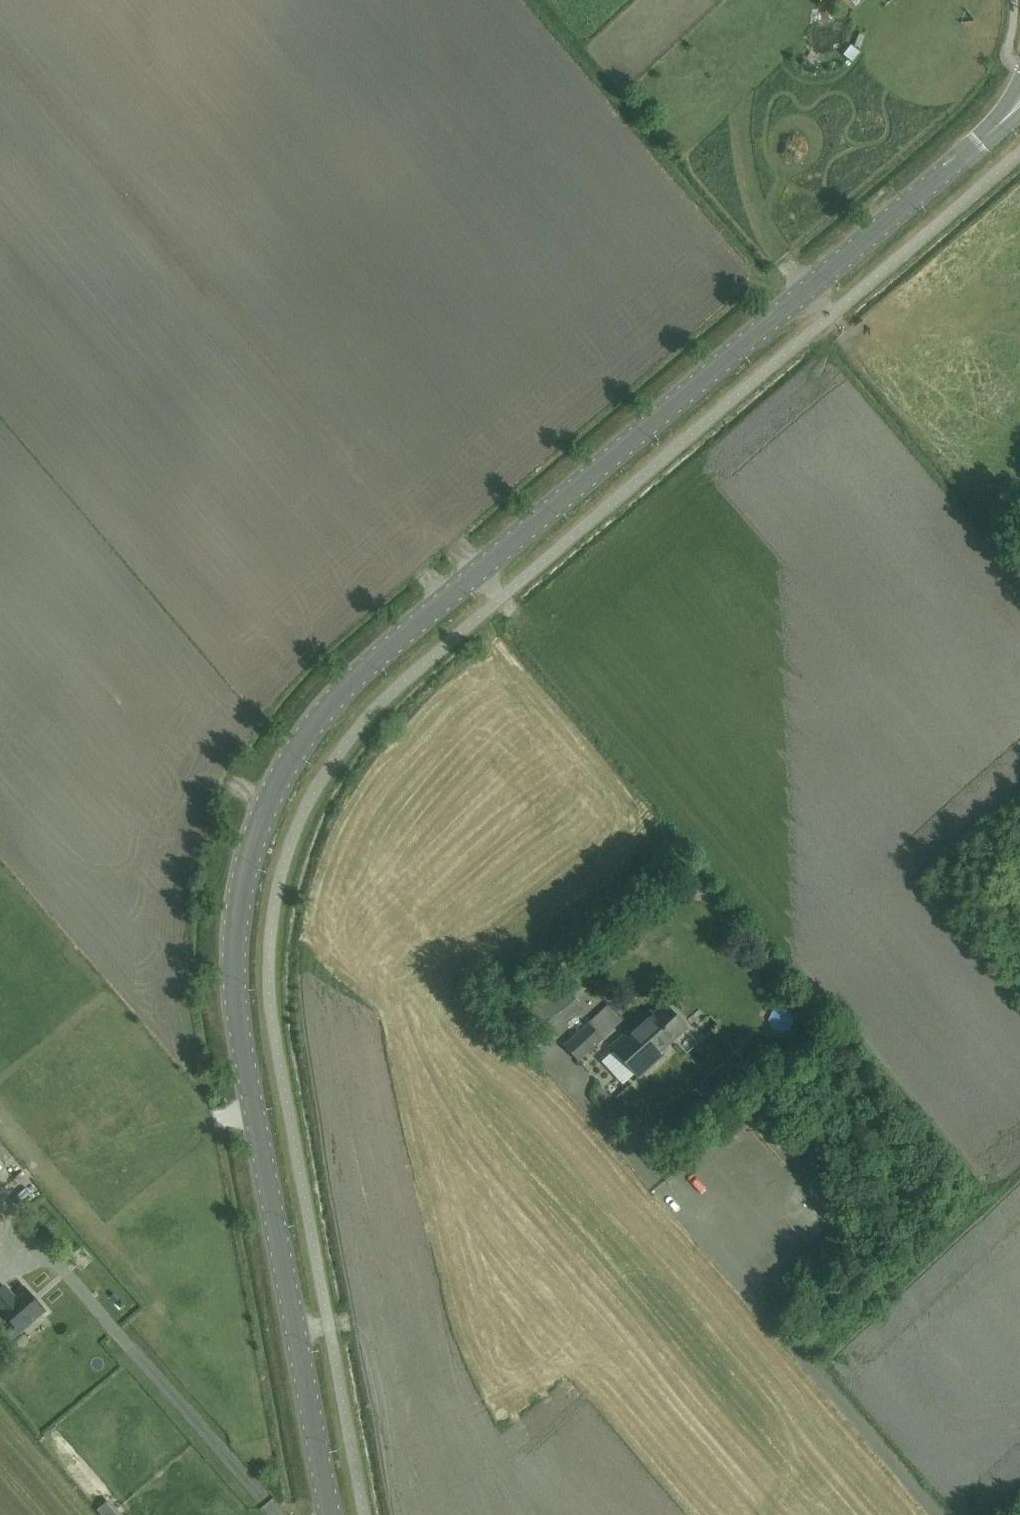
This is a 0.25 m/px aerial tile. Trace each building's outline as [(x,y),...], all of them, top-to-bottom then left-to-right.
[(578,1001),(559,978),(519,1012),(539,1035),(578,1001)] [(660,1051),(685,1029),(664,1005),(646,1021),(643,1017),(611,1046),(638,1076),(663,1054),(660,1051)] [(602,1010),(563,1045),(577,1061),(623,1019),(612,1007),(605,1013),(602,1010)] [(44,1311),(26,1291),(15,1301),(2,1286),(0,1289),(0,1311),(11,1323),(0,1332),(9,1342),(44,1311)]
